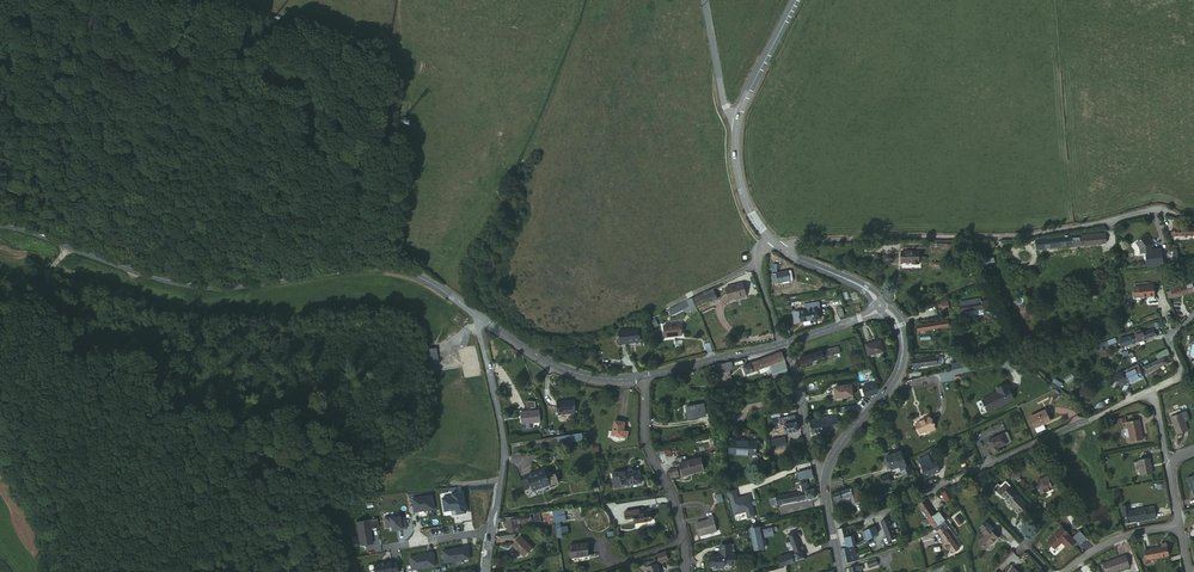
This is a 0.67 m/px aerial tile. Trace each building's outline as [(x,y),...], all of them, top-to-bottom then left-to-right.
[(1193,236),(1193,229),(1187,230),(1187,226),(1178,226),(1179,230),(1173,230),(1173,236),(1193,236)] [(1071,238),(1072,246),(1072,247),(1105,244),(1104,234),(1071,238)] [(1037,250),(1072,246),(1071,238),(1036,242),(1037,250)] [(1140,255),(1146,254),(1152,253),(1152,247),(1153,247),(1153,244),(1150,241),(1149,242),(1145,238),(1136,244),(1140,249),(1140,255)] [(902,252),(902,262),(912,262),(912,265),(919,264),(919,251),(902,252)] [(1152,253),(1146,254),(1147,266),(1163,264),(1162,252),(1152,253)] [(776,274),(778,283),(790,280),(788,272),(776,274)] [(735,300),(751,295),(747,282),(731,287),(735,300)] [(1177,288),(1179,295),(1193,290),(1193,286),(1193,283),(1177,288)] [(696,309),(721,296),(717,287),(691,299),(696,309)] [(1177,288),(1171,290),(1173,297),(1179,295),(1177,288)] [(1154,296),(1135,298),(1136,308),(1156,305),(1154,296)] [(696,309),(691,299),(683,303),(686,310),(687,313),(696,309)] [(961,308),(962,314),(990,308),(989,302),(981,304),(966,307),(961,308)] [(682,312),(679,306),(668,311),(671,317),(682,312)] [(819,311),(819,308),(818,308),(812,309),(808,310),(806,310),(803,311),(799,311),(800,321),(821,317),(819,311)] [(947,321),(917,326),(918,332),(948,327),(947,321)] [(681,339),(680,326),(662,328),(662,340),(681,339)] [(1130,344),(1157,336),(1155,329),(1128,337),(1130,344)] [(628,344),(627,343),(627,338),(626,333),(626,332),(618,333),(619,345),(626,344),(628,344)] [(881,343),(865,347),(867,356),(868,358),(884,353),(881,343)] [(837,346),(830,348),(832,355),(839,352),(837,346)] [(429,365),(438,365),(437,348),(428,349),(429,365)] [(804,358),(806,363),(832,355),(830,348),(804,358)] [(781,353),(756,362),(758,369),(759,369),(783,360),(781,353)] [(913,368),(937,364),(936,358),(912,361),(913,368)] [(1162,358),(1138,370),(1140,376),(1164,364),(1162,358)] [(783,360),(759,369),(761,374),(766,372),(770,369),(771,368),(775,379),(788,376),(786,367),(783,360)] [(733,361),(716,365),(718,374),(732,371),(734,366),(733,361)] [(758,369),(756,362),(743,366),(746,374),(758,369)] [(1140,376),(1138,370),(1136,366),(1130,368),(1131,369),(1115,377),(1119,386),(1140,376)] [(735,383),(732,371),(718,374),(722,387),(735,383)] [(998,390),(982,397),(987,409),(1014,396),(1006,381),(996,386),(998,390)] [(836,397),(853,395),(851,384),(835,387),(836,397)] [(863,387),(864,391),(873,389),(874,392),(876,391),(876,389),(875,385),(872,386),(872,384),(863,387)] [(865,398),(875,395),(874,392),(873,389),(864,391),(863,392),(865,398)] [(559,414),(577,412),(575,400),(558,401),(559,414)] [(705,414),(703,404),(685,408),(687,419),(705,414)] [(540,409),(521,411),(522,430),(531,429),(531,423),(541,422),(540,409)] [(1042,425),(1049,422),(1044,409),(1028,416),(1034,428),(1036,433),(1044,429),(1042,425)] [(1187,430),(1180,412),(1169,416),(1176,434),(1187,430)] [(779,431),(780,431),(779,422),(783,422),(783,425),(796,422),(794,414),(777,417),(779,431)] [(885,421),(883,416),(875,421),(877,425),(885,421)] [(1141,437),(1138,417),(1125,419),(1129,439),(1141,437)] [(927,431),(933,428),(928,418),(914,425),(919,435),(927,431)] [(809,420),(812,433),(838,428),(837,419),(829,421),(816,423),(816,420),(815,419),(809,420)] [(613,435),(622,437),(624,430),(625,423),(616,421),(613,435)] [(783,425),(784,431),(785,434),(797,431),(796,422),(783,425)] [(1007,432),(1002,434),(1006,444),(1010,442),(1007,432)] [(583,440),(582,434),(556,438),(557,444),(583,440)] [(991,451),(997,448),(1006,444),(1002,434),(987,441),(991,451)] [(757,455),(758,441),(731,439),(729,453),(757,455)] [(956,442),(943,448),(945,453),(958,447),(956,442)] [(1000,453),(997,448),(991,451),(993,456),(1000,453)] [(899,468),(909,464),(903,459),(901,454),(899,450),(895,452),(885,455),(890,471),(899,468)] [(1150,472),(1148,457),(1137,459),(1140,474),(1150,472)] [(702,471),(700,458),(682,462),(685,475),(702,471)] [(919,462),(924,477),(939,471),(936,463),(930,465),(928,458),(919,462)] [(903,477),(913,474),(909,464),(899,468),(903,477)] [(678,468),(668,471),(671,478),(679,476),(678,468)] [(811,470),(807,470),(797,473),(799,481),(812,478),(811,470)] [(1185,474),(1193,493),(1193,492),(1193,470),(1185,474)] [(533,493),(549,487),(546,480),(543,471),(527,477),(533,493)] [(618,486),(632,483),(630,471),(616,474),(618,486)] [(881,485),(890,482),(887,474),(878,477),(881,485)] [(1040,479),(1036,481),(1034,481),(1039,492),(1051,487),(1046,474),(1039,476),(1040,479)] [(549,487),(550,491),(554,489),(555,489),(556,488),(557,486),(557,485),(557,484),(557,483),(557,482),(555,476),(546,480),(549,487)] [(1006,499),(1018,511),(1026,503),(1015,491),(1016,490),(1006,479),(997,488),(1006,499)] [(1049,482),(1051,487),(1053,490),(1057,488),(1054,480),(1049,482)] [(772,506),(815,497),(813,489),(808,490),(807,483),(800,484),(802,492),(770,499),(772,506)] [(852,493),(849,494),(852,502),(861,499),(856,485),(853,486),(850,487),(852,493)] [(850,487),(832,493),(834,499),(849,494),(852,493),(850,487)] [(948,489),(940,493),(944,501),(951,497),(948,489)] [(462,492),(451,494),(452,497),(442,498),(444,512),(451,510),(452,513),(456,512),(456,514),(465,513),(462,492)] [(716,496),(718,502),(724,500),(722,494),(716,496)] [(432,496),(411,499),(413,513),(434,509),(432,496)] [(933,514),(924,500),(918,503),(927,517),(933,514)] [(1146,509),(1145,506),(1130,509),(1129,503),(1123,504),(1127,521),(1153,516),(1151,508),(1146,509)] [(569,510),(552,512),(553,520),(570,518),(569,510)] [(633,515),(639,514),(639,510),(624,512),(625,519),(634,518),(633,515)] [(928,518),(927,518),(932,527),(942,520),(937,512),(933,514),(927,517),(928,518)] [(634,523),(651,522),(650,513),(639,514),(633,515),(634,518),(634,523)] [(539,519),(538,514),(532,515),(514,518),(515,525),(530,522),(530,524),(536,523),(535,520),(539,519)] [(953,517),(958,524),(962,521),(957,514),(953,517)] [(406,529),(404,518),(399,518),(399,516),(389,518),(388,517),(383,518),(385,528),(390,527),(390,530),(396,529),(400,529),(401,530),(406,529)] [(699,535),(717,531),(713,516),(708,517),(709,521),(701,523),(701,521),(696,523),(699,535)] [(507,529),(516,527),(515,525),(514,518),(506,519),(507,529)] [(984,534),(977,540),(985,548),(997,537),(989,528),(991,526),(984,518),(978,524),(983,530),(981,531),(984,534)] [(376,519),(355,522),(359,544),(361,545),(372,544),(369,529),(378,528),(376,519)] [(956,538),(943,521),(939,523),(934,526),(937,530),(946,543),(949,548),(952,553),(958,549),(953,540),(956,538)] [(861,529),(865,539),(875,533),(872,526),(861,529)] [(1076,544),(1062,526),(1046,540),(1053,549),(1060,543),(1067,550),(1076,544)] [(763,530),(765,538),(775,536),(773,528),(763,530)] [(847,536),(845,528),(844,528),(837,530),(842,548),(849,545),(847,536)] [(879,534),(885,550),(893,547),(887,531),(879,534)] [(798,560),(804,557),(795,532),(789,535),(798,560)] [(847,536),(849,545),(853,544),(855,543),(853,534),(847,536)] [(526,556),(532,549),(519,537),(514,545),(526,556)] [(587,555),(586,541),(567,543),(569,557),(587,555)] [(753,553),(756,552),(764,551),(764,546),(758,547),(757,541),(750,542),(753,553)] [(1161,546),(1144,550),(1145,559),(1168,554),(1166,542),(1160,544),(1161,546)] [(724,557),(721,558),(711,559),(712,569),(717,568),(717,571),(725,570),(727,567),(733,567),(733,563),(737,562),(736,556),(733,556),(731,544),(723,546),(724,557)] [(849,545),(842,548),(840,548),(843,563),(855,560),(853,551),(853,544),(849,545)] [(454,549),(444,551),(446,563),(471,559),(469,546),(464,547),(464,549),(454,550),(454,549)] [(668,551),(660,554),(662,561),(670,558),(668,551)] [(427,554),(409,557),(411,570),(435,566),(433,552),(427,553),(427,554)] [(1123,553),(1101,562),(1105,571),(1111,571),(1128,565),(1123,553)] [(768,555),(761,558),(763,564),(770,562),(768,555)] [(868,567),(876,564),(875,559),(866,562),(868,567)] [(374,565),(376,571),(398,571),(397,562),(391,563),(391,562),(374,565)] [(649,571),(663,571),(659,562),(658,563),(652,565),(648,566),(648,567),(649,571)]
